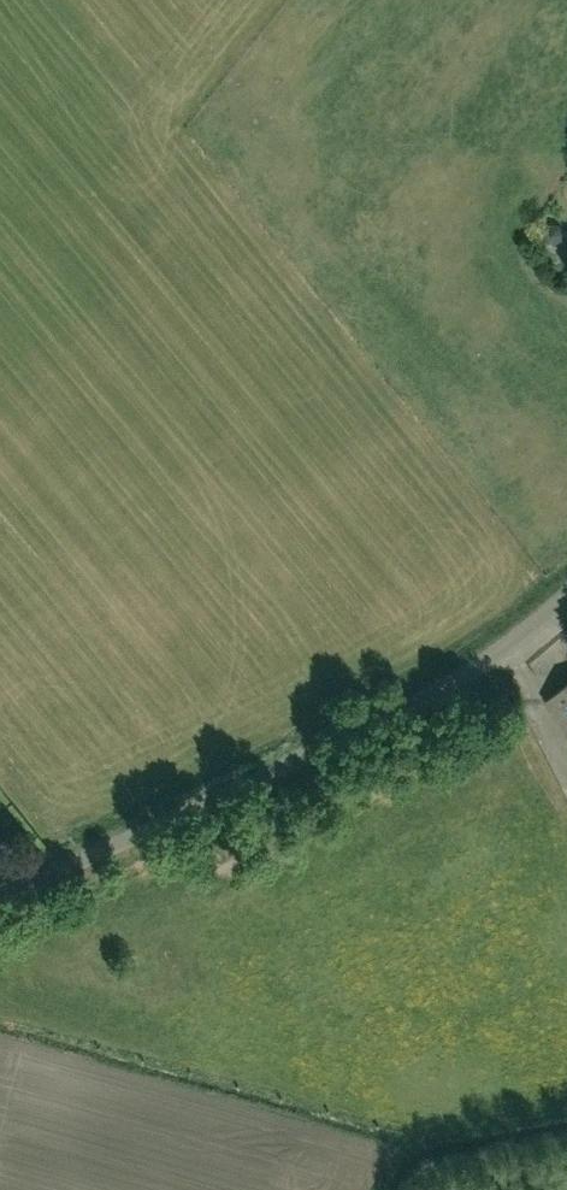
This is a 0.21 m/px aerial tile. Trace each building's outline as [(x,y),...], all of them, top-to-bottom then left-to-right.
[(560,225),(552,223),(545,227),(544,236),(548,242),(556,244),(562,240),(564,232),(560,225)] [(551,697),(566,715),(566,683),(551,697)]
